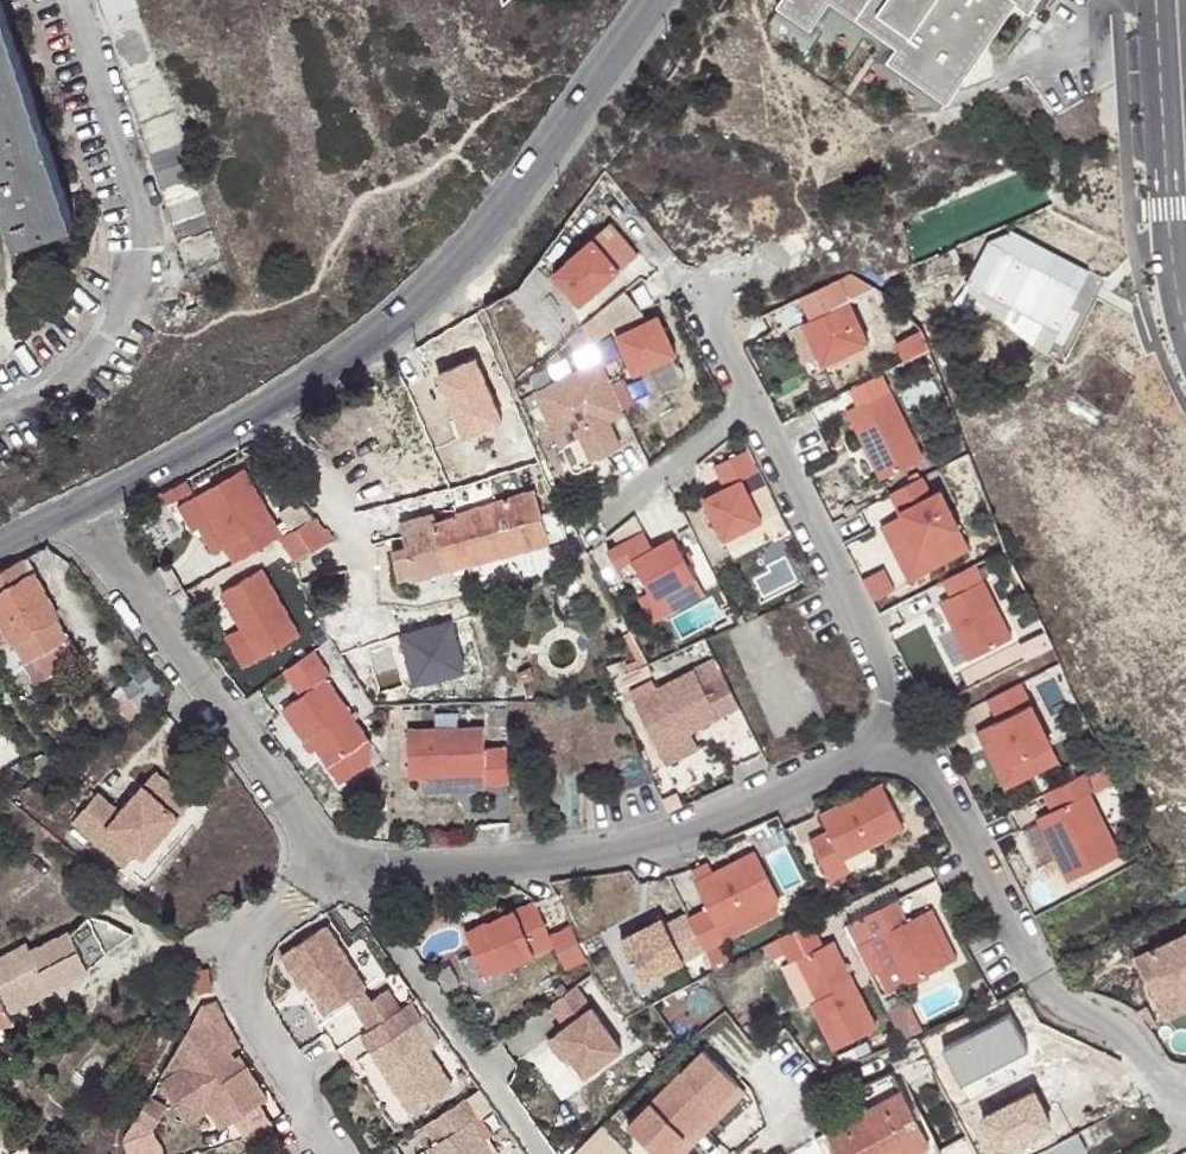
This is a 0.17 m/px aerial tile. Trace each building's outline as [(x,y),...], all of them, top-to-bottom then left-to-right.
[(17,235),(76,215),(5,0),(0,0),(0,183),(17,235)] [(193,286),(179,290),(185,307),(199,303),(195,292),(230,280),(138,0),(99,0),(193,286)] [(784,1),(818,25),(835,0),(785,0),(784,1)] [(1022,0),(939,0),(917,32),(885,10),(891,0),(840,0),(875,24),(865,37),(926,79),(954,99),(973,71),(1022,0)] [(1034,7),(1037,10),(1043,0),(1023,0),(1034,7)] [(611,222),(552,271),(579,303),(638,254),(611,222)] [(1002,248),(1081,289),(1090,271),(1013,231),(990,242),(967,285),(1049,352),(1060,331),(981,290),(1002,248)] [(981,290),(1060,331),(1081,289),(1002,248),(981,290)] [(808,318),(799,322),(820,363),(867,340),(838,281),(799,298),(808,318)] [(988,304),(967,286),(954,302),(975,319),(988,304)] [(625,290),(584,325),(593,343),(610,332),(645,314),(625,290)] [(658,314),(615,334),(633,373),(676,353),(658,314)] [(889,348),(898,364),(923,352),(914,332),(889,348)] [(601,360),(536,390),(573,470),(578,471),(593,464),(595,459),(594,457),(636,437),(601,360)] [(476,362),(436,379),(463,442),(503,425),(476,362)] [(880,374),(848,390),(856,405),(845,411),(880,480),(922,458),(880,374)] [(746,450),(714,465),(724,486),(703,498),(723,539),(761,520),(741,479),(757,470),(746,450)] [(244,467),(196,494),(225,546),(242,536),(250,552),(279,535),(281,534),(244,467)] [(757,472),(743,479),(766,524),(779,518),(757,472)] [(930,474),(889,494),(900,516),(927,571),(969,550),(930,474)] [(185,477),(160,490),(166,502),(191,489),(185,477)] [(398,520),(404,544),(390,547),(397,575),(411,571),(412,574),(556,536),(553,521),(543,524),(534,489),(454,510),(455,513),(436,518),(434,511),(398,520)] [(225,546),(196,494),(181,502),(196,528),(199,526),(214,552),(225,546)] [(279,512),(289,530),(313,517),(298,502),(279,512)] [(617,544),(608,549),(617,566),(633,557),(647,585),(655,597),(696,576),(674,536),(654,546),(636,513),(612,533),(617,544)] [(906,581),(927,571),(900,516),(878,527),(906,581)] [(289,530),(281,534),(279,535),(295,559),(332,538),(313,517),(289,530)] [(0,570),(0,619),(3,626),(10,640),(24,663),(68,640),(21,558),(0,570)] [(948,597),(937,602),(951,630),(966,659),(1009,638),(980,580),(972,565),(940,581),(948,597)] [(262,567),(221,591),(241,626),(258,657),(300,634),(262,567)] [(0,627),(0,643),(1,644),(10,640),(3,626),(0,627)] [(243,666),(258,657),(241,626),(224,635),(243,666)] [(77,658),(68,640),(24,663),(33,681),(77,658)] [(312,649),(283,669),(300,693),(281,706),(303,738),(308,735),(314,744),(341,783),(369,763),(371,743),(325,676),(329,673),(312,649)] [(714,659),(633,698),(656,747),(688,731),(739,707),(714,659)] [(110,690),(122,717),(159,701),(147,674),(110,690)] [(1017,683),(985,699),(996,720),(990,723),(1010,764),(1049,745),(1017,683)] [(1057,761),(1049,745),(1010,764),(990,723),(974,731),(1002,788),(1057,761)] [(482,726),(406,728),(407,777),(421,776),(484,775),(484,783),(508,783),(506,748),(483,749),(482,726)] [(697,749),(688,731),(656,747),(665,764),(697,749)] [(308,735),(303,738),(309,748),(314,744),(308,735)] [(46,752),(29,763),(36,774),(54,763),(46,752)] [(1104,761),(1080,774),(1088,790),(1113,779),(1104,761)] [(70,820),(122,866),(134,853),(140,859),(189,804),(154,772),(119,812),(96,793),(70,820)] [(1080,774),(1048,790),(1057,807),(1034,818),(1065,880),(1117,854),(1086,791),(1088,790),(1080,774)] [(484,783),(484,775),(421,776),(421,792),(484,790),(484,783)] [(877,782),(817,814),(825,831),(829,838),(810,848),(829,883),(849,874),(840,856),(869,841),(899,825),(877,782)] [(806,840),(810,848),(829,838),(825,831),(806,840)] [(696,882),(694,882),(708,910),(688,918),(704,952),(713,970),(728,963),(719,944),(784,912),(754,852),(711,874),(707,864),(691,872),(696,882)] [(487,919),(463,931),(482,974),(552,943),(549,936),(533,899),(500,914),(487,919)] [(889,901),(842,925),(853,946),(875,935),(901,986),(943,964),(918,914),(900,923),(889,901)] [(482,908),(487,919),(500,914),(495,902),(482,908)] [(918,914),(943,964),(951,960),(926,910),(918,914)] [(68,933),(87,968),(131,935),(95,911),(68,933)] [(682,963),(704,952),(688,918),(685,915),(664,925),(661,919),(621,941),(643,986),(682,965),(682,963)] [(787,962),(794,958),(815,999),(808,1002),(831,1048),(874,1027),(830,940),(821,945),(810,922),(776,939),(787,962)] [(325,926),(281,955),(302,988),(307,985),(326,1014),(350,999),(366,988),(325,926)] [(569,927),(549,936),(552,943),(565,970),(585,961),(569,927)] [(0,956),(0,1025),(12,1018),(9,1011),(51,990),(50,987),(87,968),(68,933),(30,950),(26,942),(0,956)] [(1138,959),(1158,1002),(1185,989),(1185,935),(1138,959)] [(815,999),(794,958),(787,962),(781,965),(801,1005),(808,1002),(815,999)] [(205,972),(192,976),(199,997),(211,994),(205,972)] [(572,985),(545,1004),(561,1027),(550,1034),(563,1054),(579,1076),(617,1050),(572,985)] [(350,999),(357,1010),(373,1000),(366,988),(350,999)] [(1158,1002),(1167,1020),(1185,1012),(1185,989),(1158,1002)] [(373,1000),(357,1010),(370,1031),(400,1011),(387,991),(373,1000)] [(359,1038),(369,1054),(408,1115),(450,1089),(410,1027),(418,1022),(408,1006),(400,1011),(370,1031),(359,1038)] [(243,1055),(219,1018),(198,1031),(210,1050),(221,1044),(233,1062),(243,1055)] [(1009,1018),(943,1052),(962,1088),(1028,1054),(1009,1018)] [(164,1080),(158,1084),(188,1131),(211,1116),(220,1131),(266,1102),(245,1069),(240,1073),(233,1062),(221,1044),(210,1050),(198,1031),(193,1023),(162,1077),(164,1080)] [(550,1034),(543,1039),(556,1059),(563,1054),(550,1034)] [(654,1153),(674,1153),(741,1086),(705,1050),(628,1128),(654,1153)] [(852,1085),(850,1086),(817,1103),(827,1127),(829,1127),(901,1088),(896,1080),(890,1068),(858,1082),(852,1085)] [(849,1080),(852,1085),(858,1082),(856,1076),(849,1080)] [(829,1127),(831,1132),(844,1153),(904,1153),(929,1140),(901,1088),(829,1127)] [(979,1119),(996,1153),(1009,1153),(1053,1132),(1034,1093),(979,1119)] [(149,1099),(135,1125),(150,1133),(164,1108),(149,1099)] [(423,1127),(435,1146),(427,1151),(429,1153),(488,1153),(470,1125),(477,1120),(465,1101),(423,1127)] [(575,1153),(626,1153),(629,1151),(603,1126),(575,1153)] [(1086,1152),(1077,1136),(1041,1153),(1083,1153),(1086,1152)] [(936,1153),(929,1140),(904,1153),(935,1153),(936,1153)]
